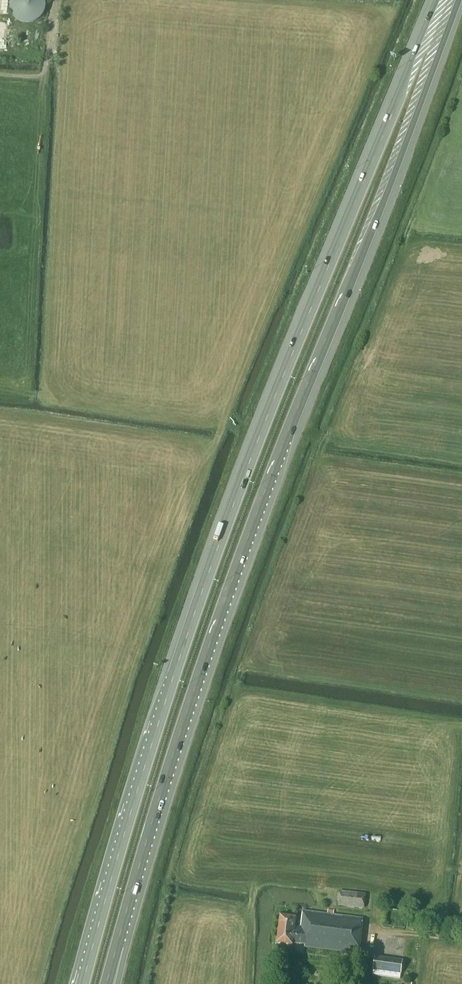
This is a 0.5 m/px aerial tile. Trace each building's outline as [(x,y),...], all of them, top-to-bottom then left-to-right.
[(10,5),(10,7),(10,9),(11,10),(11,12),(12,13),(13,15),(14,16),(15,18),(16,19),(17,20),(19,21),(20,22),(22,22),(23,23),(25,23),(26,23),(28,23),(30,23),(31,23),(33,23),(35,22),(36,22),(37,21),(39,20),(40,19),(41,18),(42,16),(43,15),(44,13),(45,12),(45,10),(46,9),(46,7),(46,5),(46,4),(46,2),(45,1),(45,0),(11,0),(11,1),(10,2),(10,4),(10,5)] [(337,905),(363,908),(364,908),(365,894),(339,891),(337,905)] [(304,947),(358,954),(362,918),(302,911),(300,927),(294,926),(295,918),(280,916),(276,943),(292,945),(292,943),(304,945),(304,947)] [(402,961),(375,957),(373,971),(400,974),(402,961)]
